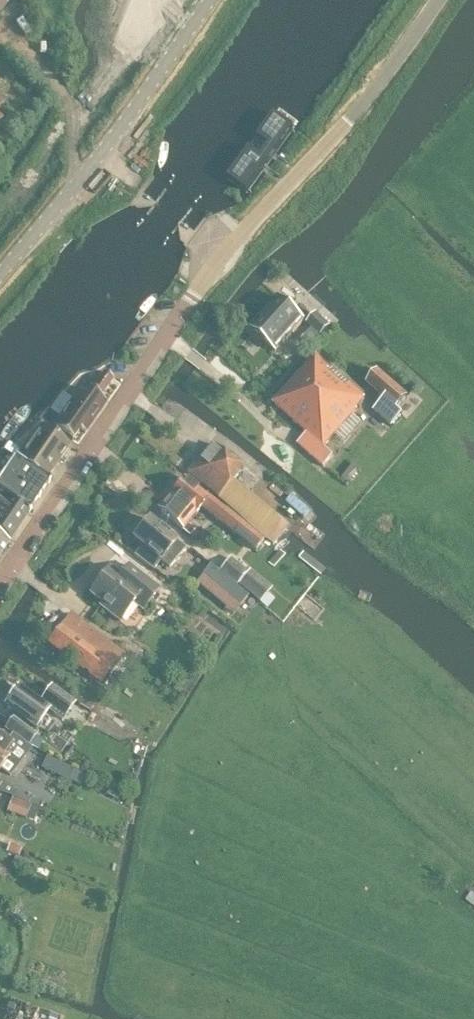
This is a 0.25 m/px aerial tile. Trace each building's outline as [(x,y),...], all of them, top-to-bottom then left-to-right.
[(275,126),(238,175),(255,188),(292,139),(275,126)] [(282,292),(305,318),(316,309),(293,283),(282,292)] [(303,318),(277,296),(249,328),(275,351),(303,318)] [(311,325),(320,333),(328,323),(315,311),(306,321),(311,325)] [(309,346),(320,333),(311,325),(300,338),(309,346)] [(298,442),(323,465),(333,453),(324,445),(357,409),(356,407),(364,396),(316,353),(273,402),(306,432),(298,442)] [(73,439),(80,429),(85,433),(107,403),(100,398),(114,378),(104,371),(86,396),(79,391),(72,400),(62,392),(50,409),(56,413),(56,414),(60,417),(53,426),(73,439)] [(382,402),(371,414),(389,430),(399,418),(393,412),(404,400),(374,374),(364,386),(382,402)] [(47,408),(40,418),(42,419),(48,424),(56,414),(56,413),(50,409),(49,408),(48,407),(47,408)] [(15,456),(46,478),(70,444),(40,424),(27,445),(24,443),(15,456)] [(217,496),(273,542),(287,527),(230,480),(242,467),(211,442),(187,471),(217,496)] [(15,456),(0,477),(0,491),(29,511),(49,479),(46,478),(15,456)] [(157,506),(184,528),(202,506),(254,550),(264,538),(226,507),(225,508),(208,495),(185,477),(157,506)] [(0,491),(0,505),(3,507),(0,511),(0,531),(11,538),(29,511),(0,491)] [(174,540),(147,519),(145,521),(140,520),(133,529),(135,534),(132,536),(141,544),(133,553),(152,568),(159,559),(168,566),(178,553),(169,546),(174,540)] [(9,540),(0,534),(0,555),(9,540)] [(232,558),(220,571),(232,582),(236,583),(238,581),(261,600),(273,585),(250,567),(248,570),(232,558)] [(89,593),(101,602),(99,604),(119,619),(133,601),(142,608),(158,587),(128,564),(119,575),(109,567),(89,593)] [(232,582),(220,571),(210,564),(202,573),(238,603),(247,593),(239,584),(236,583),(232,582)] [(125,656),(105,641),(70,613),(48,642),(102,685),(125,656)] [(131,654),(137,645),(129,638),(122,647),(131,654)] [(4,705),(36,727),(48,710),(61,720),(74,703),(52,686),(40,702),(18,686),(4,705)] [(5,727),(6,727),(27,745),(35,734),(14,717),(5,727)] [(3,769),(12,776),(32,750),(16,737),(12,742),(1,734),(0,735),(0,773),(3,769)] [(48,756),(43,767),(58,774),(63,763),(48,756)] [(0,783),(0,790),(13,794),(16,789),(3,779),(0,783)] [(16,790),(14,796),(31,803),(39,805),(41,800),(16,790)] [(14,796),(12,795),(7,809),(26,816),(31,803),(14,796)] [(9,843),(6,851),(15,854),(18,855),(20,847),(9,843)] [(33,866),(35,861),(18,855),(15,854),(13,859),(33,866)] [(17,915),(20,906),(11,902),(8,911),(17,915)]
